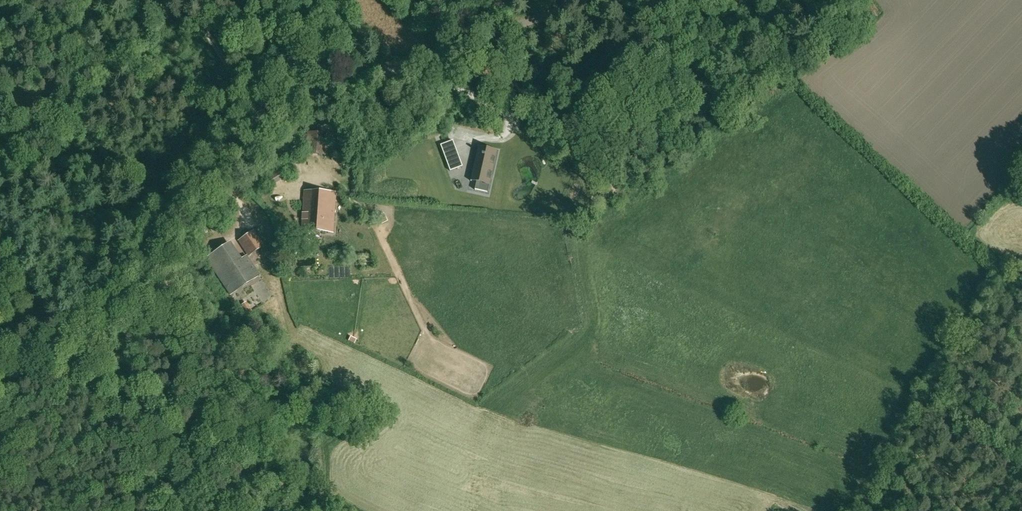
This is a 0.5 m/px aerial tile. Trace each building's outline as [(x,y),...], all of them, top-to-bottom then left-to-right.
[(306,131),(305,154),(325,155),(326,133),(306,131)] [(475,161),(471,181),(472,180),(477,181),(482,182),(490,184),(497,151),(488,149),(479,147),(479,146),(476,157),(475,161)] [(458,156),(446,160),(450,171),(462,166),(458,156)] [(276,169),(260,178),(266,188),(282,179),(276,169)] [(304,190),(302,230),(301,230),(299,243),(310,245),(311,231),(334,233),(336,192),(304,190)] [(238,240),(248,256),(264,245),(253,230),(238,240)] [(224,246),(206,258),(230,294),(254,278),(241,258),(235,262),(224,246)]
